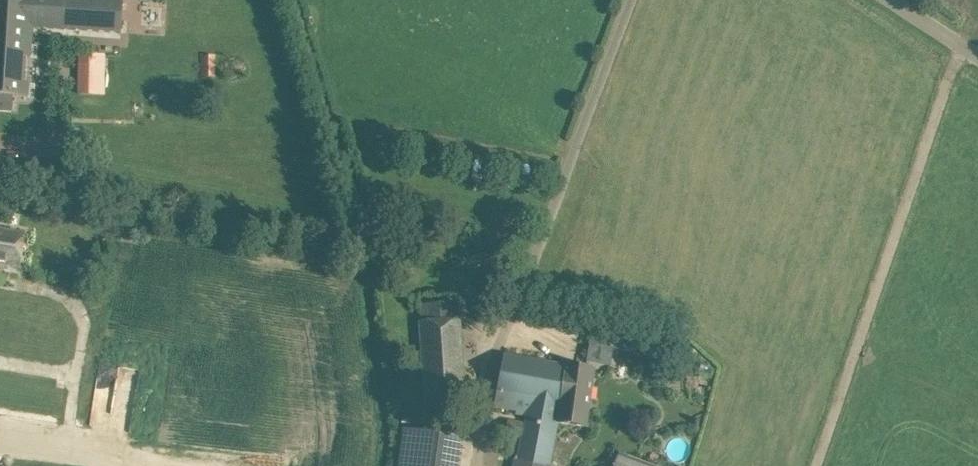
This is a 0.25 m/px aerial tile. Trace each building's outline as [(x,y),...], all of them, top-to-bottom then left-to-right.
[(32,31),(33,26),(54,28),(121,33),(123,0),(0,0),(0,29),(32,31)] [(12,110),(13,96),(28,97),(29,82),(22,82),(24,56),(31,57),(32,31),(0,29),(0,109),(12,110)] [(78,92),(105,92),(105,55),(78,55),(78,92)] [(201,77),(215,77),(215,55),(202,55),(201,77)] [(18,270),(24,234),(0,230),(0,267),(18,270)] [(457,319),(455,301),(424,304),(425,322),(420,323),(425,387),(464,384),(459,319),(457,319)] [(592,328),(589,343),(655,358),(658,342),(592,328)] [(565,365),(504,355),(496,406),(514,410),(514,414),(526,416),(524,424),(507,421),(504,436),(521,439),(517,461),(515,460),(514,463),(529,465),(547,465),(556,424),(565,365)] [(556,424),(583,429),(593,370),(565,365),(556,424)] [(464,435),(404,428),(400,465),(461,465),(464,435)] [(618,456),(614,465),(645,465),(618,456)]
